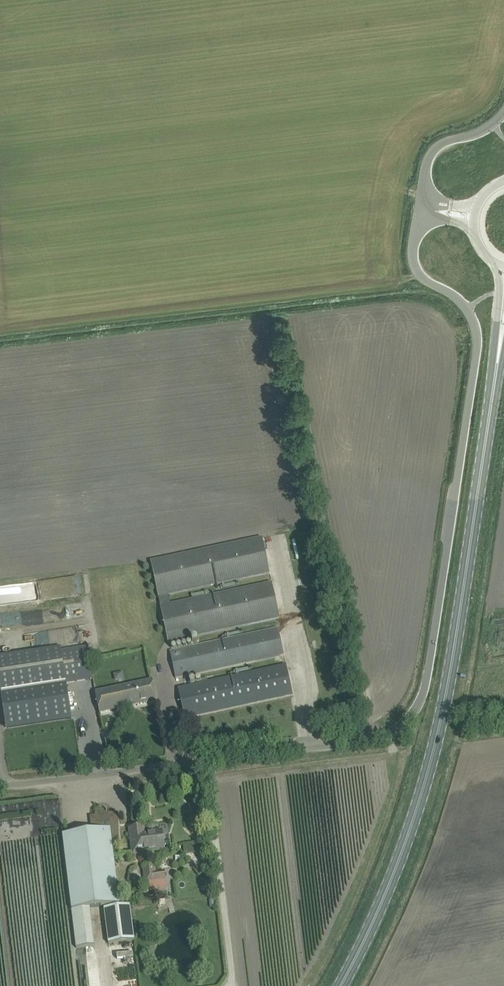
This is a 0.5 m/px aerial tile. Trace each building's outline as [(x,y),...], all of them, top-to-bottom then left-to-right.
[(170,604),(168,596),(270,574),(262,537),(150,561),(168,643),(280,619),(272,582),(170,604)] [(176,678),(284,655),(278,628),(170,652),(176,678)] [(0,659),(0,688),(1,693),(6,728),(72,718),(66,683),(92,679),(87,646),(84,646),(27,655),(0,659)] [(185,719),(293,695),(286,665),(178,688),(185,719)] [(152,680),(95,692),(100,713),(157,701),(152,680)] [(77,948),(94,946),(90,908),(119,904),(112,844),(119,843),(116,818),(96,820),(97,831),(63,835),(77,948)] [(162,831),(144,833),(143,827),(130,828),(133,854),(150,851),(150,848),(164,846),(162,831)] [(183,844),(183,854),(198,853),(197,843),(183,844)] [(156,872),(155,863),(142,865),(146,892),(167,889),(164,871),(156,872)] [(109,944),(134,940),(130,905),(104,908),(109,944)]
